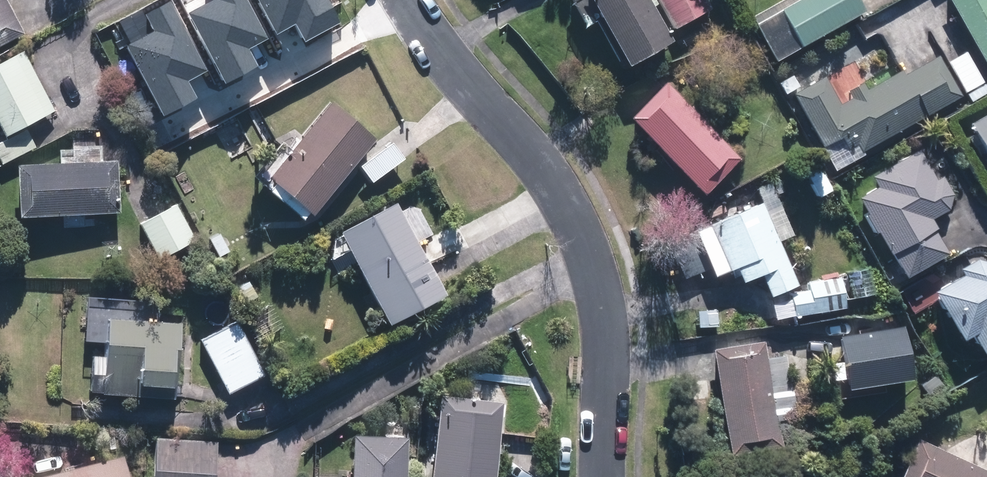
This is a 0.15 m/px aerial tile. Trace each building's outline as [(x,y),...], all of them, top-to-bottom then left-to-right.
[(18,35),(29,31),(22,15),(19,16),(20,3),(10,2),(10,0),(0,0),(0,43),(18,35)] [(307,0),(217,0),(201,8),(226,55),(312,10),(307,0)] [(624,68),(672,40),(648,0),(585,0),(624,68)] [(673,31),(709,12),(703,0),(657,0),(673,31)] [(861,15),(854,0),(800,0),(754,24),(774,61),(861,15)] [(986,76),(986,0),(945,0),(986,76)] [(23,52),(0,64),(0,134),(3,139),(54,113),(23,52)] [(858,156),(959,99),(934,54),(869,90),(861,75),(835,90),(828,77),(790,98),(825,160),(852,145),(858,156)] [(665,83),(625,121),(699,199),(739,161),(665,83)] [(281,152),(254,184),(298,221),(304,214),(309,218),(376,138),(332,101),(286,156),(281,152)] [(986,166),(986,113),(964,125),(986,166)] [(58,165),(14,165),(14,198),(17,198),(17,220),(90,220),(90,215),(118,215),(118,165),(101,165),(101,140),(72,140),(72,149),(58,149),(58,165)] [(391,141),(357,166),(370,185),(404,160),(391,141)] [(930,223),(952,210),(949,205),(954,202),(942,179),(937,182),(918,149),(869,177),(875,189),(854,200),(886,258),(890,256),(904,280),(946,256),(933,232),(934,231),(930,223)] [(757,277),(767,299),(795,287),(776,244),(793,237),(780,208),(766,214),(761,202),(692,232),(713,280),(733,271),(739,285),(757,277)] [(174,203),(138,223),(159,261),(195,241),(174,203)] [(338,237),(330,242),(329,260),(337,273),(352,265),(386,326),(443,295),(393,203),(336,234),(338,237)] [(985,254),(957,270),(961,277),(931,294),(958,342),(967,337),(979,359),(986,354),(986,258),(985,254)] [(869,266),(844,271),(852,308),(876,302),(869,266)] [(841,276),(797,284),(798,293),(787,296),(792,320),(848,309),(841,276)] [(178,351),(179,324),(153,323),(154,300),(84,296),(82,343),(102,344),(102,358),(89,357),(88,375),(101,376),(100,396),(119,397),(118,409),(131,410),(132,387),(173,389),(174,351),(178,351)] [(200,348),(189,355),(199,372),(210,366),(229,397),(266,375),(233,321),(197,343),(200,348)] [(831,353),(837,400),(884,393),(883,387),(908,383),(901,328),(838,337),(840,352),(831,353)] [(794,423),(785,356),(764,359),(762,342),(710,349),(724,457),(776,450),(775,442),(790,440),(788,424),(794,423)] [(435,399),(428,476),(492,476),(498,404),(435,399)] [(409,423),(385,422),(384,437),(350,436),(349,470),(341,469),(341,476),(315,476),(403,476),(404,443),(408,443),(409,423)] [(916,438),(898,476),(986,476),(986,472),(916,438)] [(152,439),(151,476),(213,476),(215,440),(152,439)] [(42,476),(125,476),(121,459),(42,476)]
